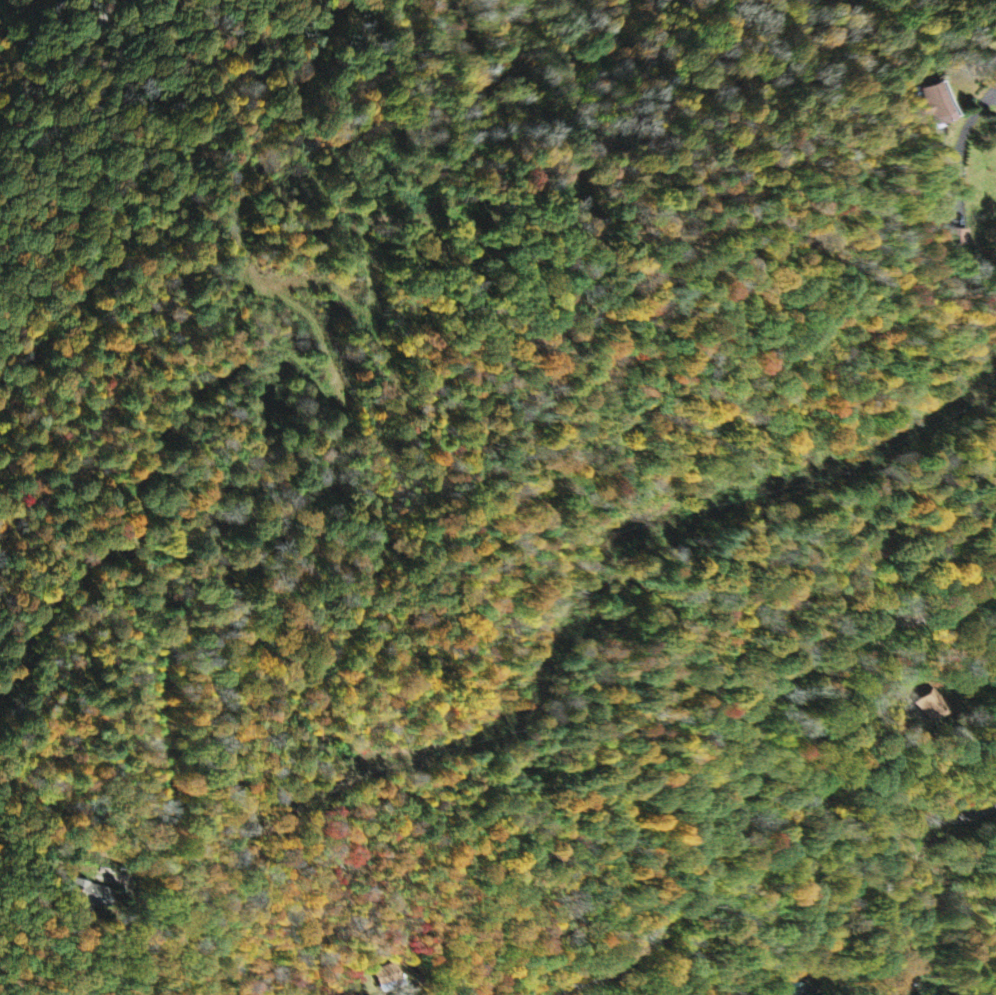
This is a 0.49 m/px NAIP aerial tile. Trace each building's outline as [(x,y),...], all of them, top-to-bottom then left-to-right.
[(381,994),(407,988),(402,965),(375,971),(381,994)]
